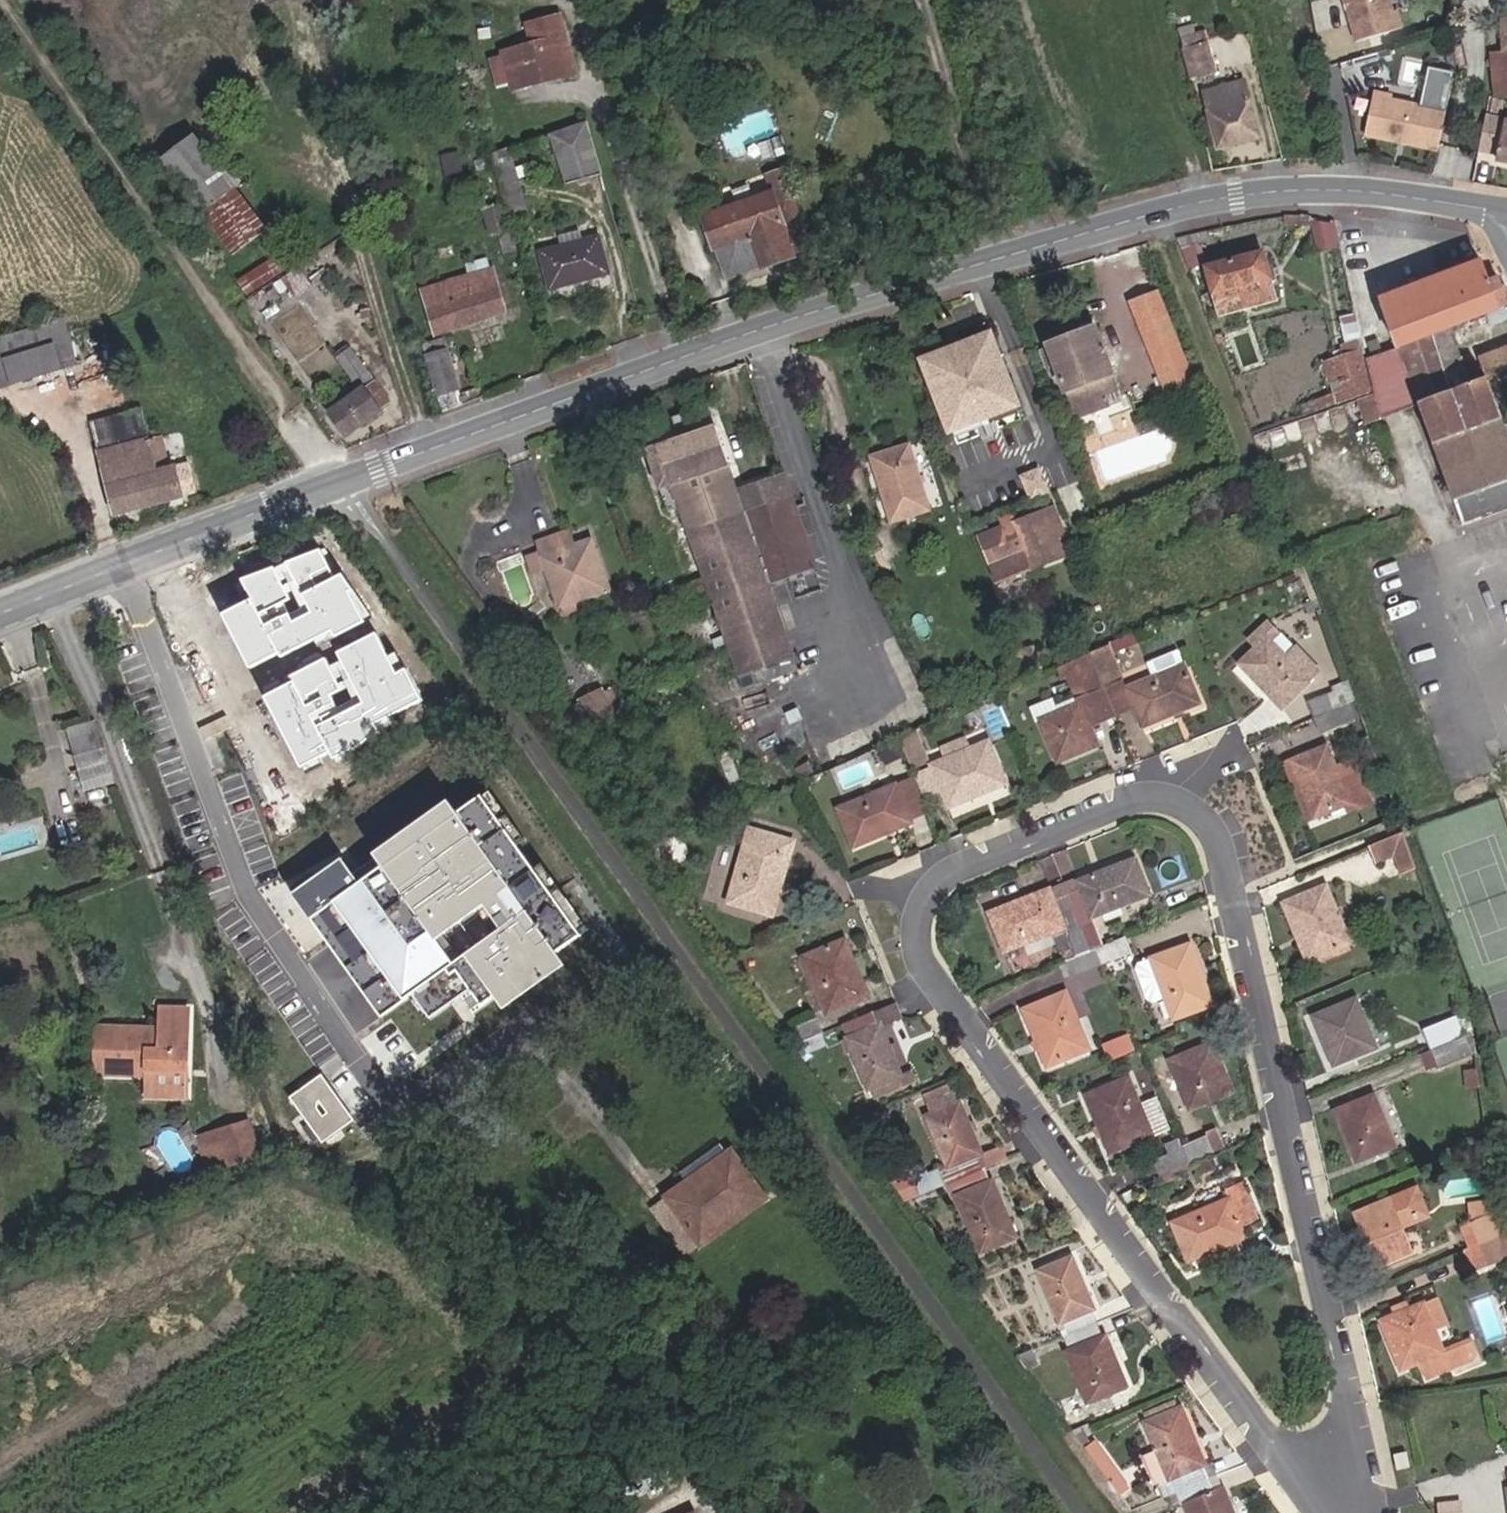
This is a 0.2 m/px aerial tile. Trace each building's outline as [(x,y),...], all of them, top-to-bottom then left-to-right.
[(1383,0),(1339,0),(1353,44),(1397,30),(1392,13),(1388,14),(1383,0)] [(575,83),(560,16),(525,26),(532,47),(495,58),(507,99),(575,83)] [(1496,53),(1503,53),(1504,56),(1506,56),(1506,21),(1501,22),(1503,45),(1496,46),(1496,53)] [(1188,43),(1212,37),(1207,26),(1185,33),(1188,43)] [(1212,37),(1188,43),(1196,75),(1218,68),(1212,37)] [(1496,53),(1490,53),(1493,99),(1506,101),(1506,56),(1504,56),(1503,53),(1496,53)] [(1390,100),(1373,97),(1365,140),(1439,153),(1453,74),(1426,70),(1419,109),(1389,104),(1390,100)] [(1254,135),(1243,86),(1201,95),(1212,144),(1254,135)] [(1484,123),(1479,154),(1500,158),(1499,165),(1506,166),(1506,127),(1484,123)] [(601,175),(587,129),(550,139),(562,187),(601,175)] [(184,181),(215,161),(198,135),(167,157),(184,181)] [(494,154),(512,221),(536,213),(520,147),(494,154)] [(215,161),(184,181),(232,253),(264,233),(215,161)] [(731,205),(777,189),(772,174),(725,189),(731,205)] [(731,205),(725,189),(699,197),(704,214),(699,216),(720,278),(757,265),(758,268),(787,258),(787,255),(807,246),(787,186),(777,189),(731,205)] [(603,237),(544,256),(552,286),(612,268),(603,237)] [(1265,255),(1209,269),(1222,318),(1275,304),(1265,255)] [(272,260),(236,283),(245,299),(283,276),(272,260)] [(509,262),(441,286),(456,329),(524,304),(509,262)] [(1449,327),(1506,307),(1506,295),(1504,289),(1501,289),(1498,279),(1487,282),(1481,263),(1381,298),(1393,335),(1390,336),(1392,343),(1396,342),(1399,348),(1449,327)] [(298,269),(280,281),(292,301),(311,289),(298,269)] [(1131,306),(1162,386),(1184,378),(1188,387),(1192,385),(1159,295),(1131,306)] [(72,309),(56,314),(71,362),(87,357),(72,309)] [(56,314),(4,330),(20,378),(71,362),(56,314)] [(1100,392),(1115,386),(1093,326),(1048,343),(1074,414),(1104,403),(1100,392)] [(1488,379),(1470,386),(1449,327),(1399,348),(1365,362),(1373,394),(1353,401),(1362,427),(1376,421),(1379,411),(1417,398),(1461,518),(1506,503),(1506,495),(1506,491),(1506,438),(1488,379)] [(4,330),(0,332),(0,384),(20,378),(4,330)] [(435,343),(456,404),(483,395),(461,335),(435,343)] [(988,338),(925,362),(950,429),(1014,405),(988,338)] [(1376,343),(1366,347),(1370,356),(1380,353),(1376,343)] [(1488,379),(1506,373),(1506,343),(1479,352),(1488,379)] [(391,409),(348,351),(335,360),(359,392),(328,414),(342,436),(377,416),(391,409)] [(1365,391),(1352,354),(1333,360),(1346,398),(1365,391)] [(1184,378),(1162,386),(1166,396),(1188,387),(1184,378)] [(388,380),(377,386),(383,398),(394,391),(388,380)] [(1333,393),(1310,401),(1313,412),(1337,403),(1333,393)] [(953,438),(1017,414),(1014,405),(950,429),(953,438)] [(97,453),(151,440),(144,412),(91,424),(97,453)] [(675,418),(682,438),(695,433),(688,414),(675,418)] [(679,512),(686,532),(763,505),(756,486),(735,493),(712,427),(695,433),(682,438),(645,451),(668,515),(679,512)] [(163,437),(151,440),(157,466),(169,463),(163,437)] [(151,440),(97,453),(113,510),(192,491),(186,467),(170,470),(169,463),(157,466),(151,440)] [(928,509),(908,446),(872,457),(891,519),(928,509)] [(794,473),(777,479),(784,498),(763,505),(686,532),(702,576),(695,579),(722,652),(712,656),(717,668),(723,665),(728,678),(792,654),(767,586),(826,563),(794,473)] [(1051,499),(1042,476),(1026,482),(1034,505),(1051,499)] [(756,486),(763,505),(784,498),(777,479),(756,486)] [(1045,514),(980,538),(996,582),(1061,558),(1045,514)] [(532,557),(536,572),(550,611),(599,592),(583,546),(565,552),(559,535),(528,546),(532,557)] [(536,572),(532,557),(518,562),(522,576),(536,572)] [(695,579),(686,583),(712,656),(722,652),(695,579)] [(351,685),(370,675),(360,657),(361,657),(352,640),(345,644),(320,598),(251,636),(295,716),(332,696),(338,706),(357,696),(351,685)] [(1307,690),(1256,633),(1229,657),(1280,714),(1307,690)] [(1107,651),(1109,657),(1136,645),(1131,636),(1114,642),(1105,646),(1107,651)] [(1109,657),(1107,651),(1090,658),(1102,687),(1118,680),(1109,657)] [(1076,670),(1086,694),(1102,687),(1090,658),(1088,654),(1070,662),(1057,668),(1060,676),(1076,670)] [(1124,692),(1132,711),(1139,730),(1197,705),(1182,668),(1124,692)] [(1118,680),(1102,687),(1108,703),(1115,718),(1132,711),(1124,692),(1118,680)] [(1108,703),(1102,687),(1086,694),(1092,710),(1108,703)] [(1332,692),(1339,709),(1346,727),(1363,720),(1356,703),(1349,706),(1342,688),(1332,692)] [(1315,699),(1322,716),(1339,709),(1332,692),(1315,699)] [(571,708),(588,737),(613,721),(597,693),(571,708)] [(1078,707),(1037,723),(1054,764),(1095,748),(1078,707)] [(1339,709),(1322,716),(1328,734),(1346,727),(1339,709)] [(315,736),(303,715),(290,722),(302,743),(315,736)] [(103,720),(70,734),(90,786),(121,773),(103,720)] [(897,742),(909,772),(928,764),(916,734),(897,742)] [(938,748),(944,762),(970,750),(965,736),(938,748)] [(931,767),(943,794),(948,808),(1003,782),(987,743),(970,750),(944,762),(931,767)] [(1368,763),(1378,759),(1372,743),(1362,747),(1368,763)] [(1333,773),(1325,753),(1293,766),(1315,822),(1348,809),(1350,814),(1371,806),(1355,764),(1333,773)] [(943,794),(931,767),(911,776),(922,803),(943,794)] [(836,807),(852,846),(908,822),(892,784),(836,807)] [(488,788),(361,883),(343,861),(291,898),(382,1018),(411,995),(431,1019),(471,990),(486,1006),(590,926),(488,788)] [(1390,803),(1380,808),(1385,821),(1396,817),(1390,803)] [(768,921),(793,863),(798,852),(755,833),(750,845),(725,902),(768,921)] [(1403,878),(1420,872),(1407,834),(1370,849),(1377,868),(1396,860),(1403,878)] [(1077,893),(1065,898),(1088,953),(1091,951),(1102,947),(1089,917),(1147,892),(1133,856),(1074,882),(1077,893)] [(1351,948),(1329,892),(1283,910),(1305,966),(1351,948)] [(1088,953),(1065,898),(1051,903),(1046,893),(987,917),(1003,953),(1059,930),(1072,959),(1088,953)] [(1102,947),(1091,951),(1098,967),(1131,952),(1125,936),(1102,947)] [(863,999),(839,942),(800,958),(822,1015),(863,999)] [(1186,946),(1148,960),(1164,1001),(1172,1020),(1210,1003),(1186,946)] [(1070,979),(1098,967),(1091,951),(1088,953),(1072,959),(1063,963),(1070,979)] [(1164,1001),(1148,960),(1135,967),(1132,971),(1144,1002),(1153,1006),(1164,1001)] [(605,999),(609,1006),(625,995),(621,988),(605,999)] [(167,1014),(194,1015),(194,994),(167,994),(167,1014)] [(1089,1052),(1065,994),(1023,1011),(1048,1069),(1089,1052)] [(625,995),(609,1006),(614,1013),(630,1002),(625,995)] [(1333,1070),(1373,1054),(1354,1006),(1314,1022),(1333,1070)] [(167,1014),(98,1014),(97,1056),(155,1057),(155,1049),(193,1050),(194,1015),(167,1014)] [(843,1038),(864,1092),(894,1079),(898,1078),(877,1025),(872,1027),(868,1014),(839,1026),(843,1038)] [(812,1017),(778,1032),(788,1046),(820,1034),(812,1017)] [(1428,1033),(1436,1053),(1468,1040),(1460,1019),(1428,1033)] [(1468,1040),(1436,1053),(1442,1071),(1482,1055),(1481,1050),(1477,1037),(1468,1040)] [(1113,1061),(1133,1052),(1129,1041),(1109,1050),(1113,1061)] [(1226,1092),(1206,1043),(1164,1061),(1184,1109),(1226,1092)] [(193,1050),(155,1049),(155,1057),(155,1064),(193,1065),(193,1050)] [(1426,1077),(1442,1071),(1436,1053),(1419,1060),(1426,1077)] [(1481,1096),(1478,1073),(1465,1074),(1467,1097),(1481,1096)] [(358,1122),(325,1077),(283,1109),(316,1153),(358,1122)] [(1133,1101),(1124,1078),(1081,1096),(1104,1151),(1162,1127),(1149,1094),(1133,1101)] [(894,1079),(864,1092),(869,1103),(899,1091),(894,1079)] [(924,1094),(932,1113),(957,1103),(955,1094),(965,1089),(961,1080),(924,1094)] [(1395,1149),(1376,1099),(1337,1115),(1357,1164),(1395,1149)] [(951,1166),(955,1178),(984,1165),(981,1154),(983,1153),(963,1101),(957,1103),(932,1113),(928,1114),(951,1166)] [(257,1123),(227,1134),(234,1157),(239,1170),(269,1159),(257,1123)] [(234,1157),(227,1134),(207,1142),(215,1164),(234,1157)] [(1205,1135),(1177,1147),(1185,1164),(1212,1152),(1205,1135)] [(1185,1164),(1177,1147),(1174,1138),(1156,1145),(1160,1154),(1148,1160),(1156,1180),(1186,1167),(1185,1164)] [(983,1153),(981,1154),(984,1165),(1007,1155),(1004,1145),(983,1153)] [(729,1156),(648,1214),(679,1257),(760,1199),(729,1156)] [(984,1165),(955,1178),(960,1189),(980,1244),(1016,1229),(994,1176),(989,1177),(984,1165)] [(1221,1200),(1163,1224),(1180,1263),(1238,1238),(1235,1231),(1251,1224),(1233,1183),(1218,1190),(1221,1200)] [(1357,1217),(1378,1267),(1411,1254),(1399,1224),(1426,1213),(1418,1192),(1357,1217)] [(1465,1227),(1473,1251),(1506,1238),(1503,1212),(1465,1227)] [(1473,1251),(1481,1273),(1506,1262),(1506,1247),(1506,1238),(1473,1251)] [(1057,1317),(1058,1317),(1062,1330),(1094,1317),(1089,1305),(1092,1304),(1072,1253),(1037,1267),(1057,1317)] [(1431,1302),(1419,1306),(1429,1331),(1440,1326),(1431,1302)] [(1390,1309),(1392,1317),(1405,1311),(1401,1304),(1390,1309)] [(1429,1331),(1419,1306),(1405,1311),(1392,1317),(1378,1322),(1397,1373),(1419,1365),(1424,1380),(1468,1364),(1462,1348),(1440,1357),(1429,1331)] [(1103,1327),(1098,1329),(1094,1317),(1062,1330),(1060,1331),(1065,1343),(1086,1394),(1123,1379),(1103,1327)] [(1035,1359),(1029,1343),(1015,1349),(1024,1363),(1035,1359)] [(1071,1421),(1088,1414),(1078,1395),(1058,1404),(1071,1421)] [(1160,1458),(1165,1471),(1155,1476),(1161,1490),(1172,1486),(1201,1473),(1204,1472),(1198,1457),(1175,1400),(1142,1414),(1153,1442),(1160,1458)] [(1086,1434),(1075,1442),(1112,1491),(1123,1483),(1086,1434)] [(1160,1458),(1153,1442),(1139,1448),(1146,1464),(1160,1458)] [(1205,1486),(1201,1473),(1172,1486),(1177,1497),(1183,1512),(1224,1512),(1211,1484),(1205,1486)] [(1442,1512),(1464,1512),(1463,1498),(1440,1501),(1442,1512)]
